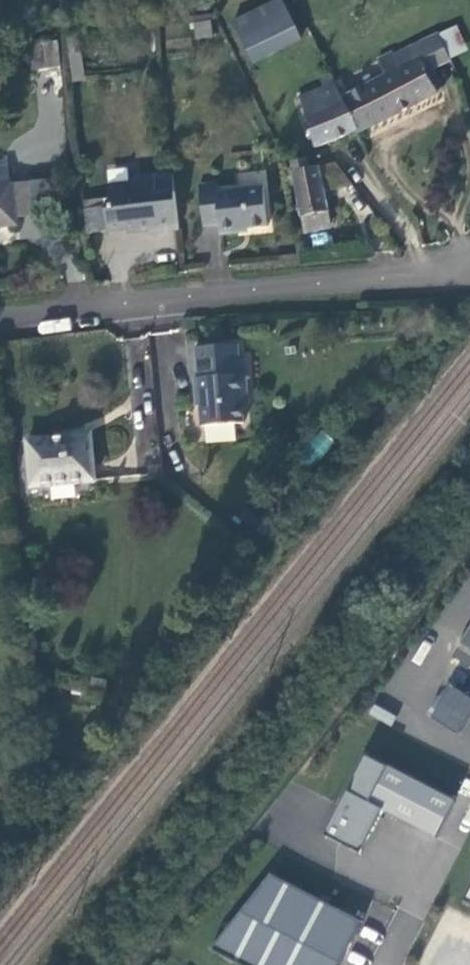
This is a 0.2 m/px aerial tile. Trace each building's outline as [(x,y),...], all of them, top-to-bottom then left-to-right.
[(301,39),(281,0),(278,0),(233,23),(254,63),(301,39)] [(195,24),(197,39),(214,38),(211,22),(195,24)] [(427,70),(449,59),(448,57),(464,49),(454,26),(437,34),(437,33),(409,47),(416,60),(421,58),(427,70)] [(74,82),(84,80),(77,36),(67,38),(74,82)] [(61,63),(58,39),(29,43),(33,67),(61,63)] [(341,99),(358,132),(438,92),(427,70),(421,58),(416,60),(409,47),(393,56),(391,52),(377,59),(385,76),(342,98),(341,99)] [(335,83),(300,98),(316,149),(357,133),(358,132),(341,99),(342,98),(335,83)] [(309,170),(309,168),(307,158),(292,161),(294,173),(309,170)] [(332,189),(352,183),(337,162),(319,166),(320,174),(328,173),(332,189)] [(309,170),(294,173),(306,231),(330,227),(320,174),(319,166),(309,168),(309,170)] [(15,223),(14,218),(10,184),(9,168),(0,169),(0,170),(1,176),(0,176),(0,225),(15,223)] [(157,194),(175,193),(173,174),(155,176),(157,194)] [(152,233),(180,229),(175,193),(157,194),(155,176),(137,178),(133,183),(109,186),(111,207),(105,207),(108,232),(134,229),(135,232),(151,230),(152,233)] [(10,184),(14,218),(53,213),(49,180),(10,184)] [(199,184),(204,226),(220,224),(221,234),(239,232),(238,230),(269,226),(264,187),(218,192),(217,182),(199,184)] [(90,233),(108,232),(105,207),(87,209),(90,233)] [(200,407),(202,428),(246,423),(243,396),(248,396),(245,360),(241,360),(239,346),(194,350),(197,378),(194,381),(197,404),(200,407)] [(98,472),(95,455),(91,427),(31,437),(38,482),(98,472)] [(451,659),(469,671),(469,630),(451,659)] [(451,688),(430,721),(457,737),(469,716),(469,700),(451,688)] [(453,803),(364,758),(327,830),(359,846),(367,831),(371,833),(382,812),(434,839),(453,803)] [(371,833),(367,831),(359,846),(364,848),(371,833)] [(361,924),(263,867),(216,947),(246,964),(336,964),(361,924)]
